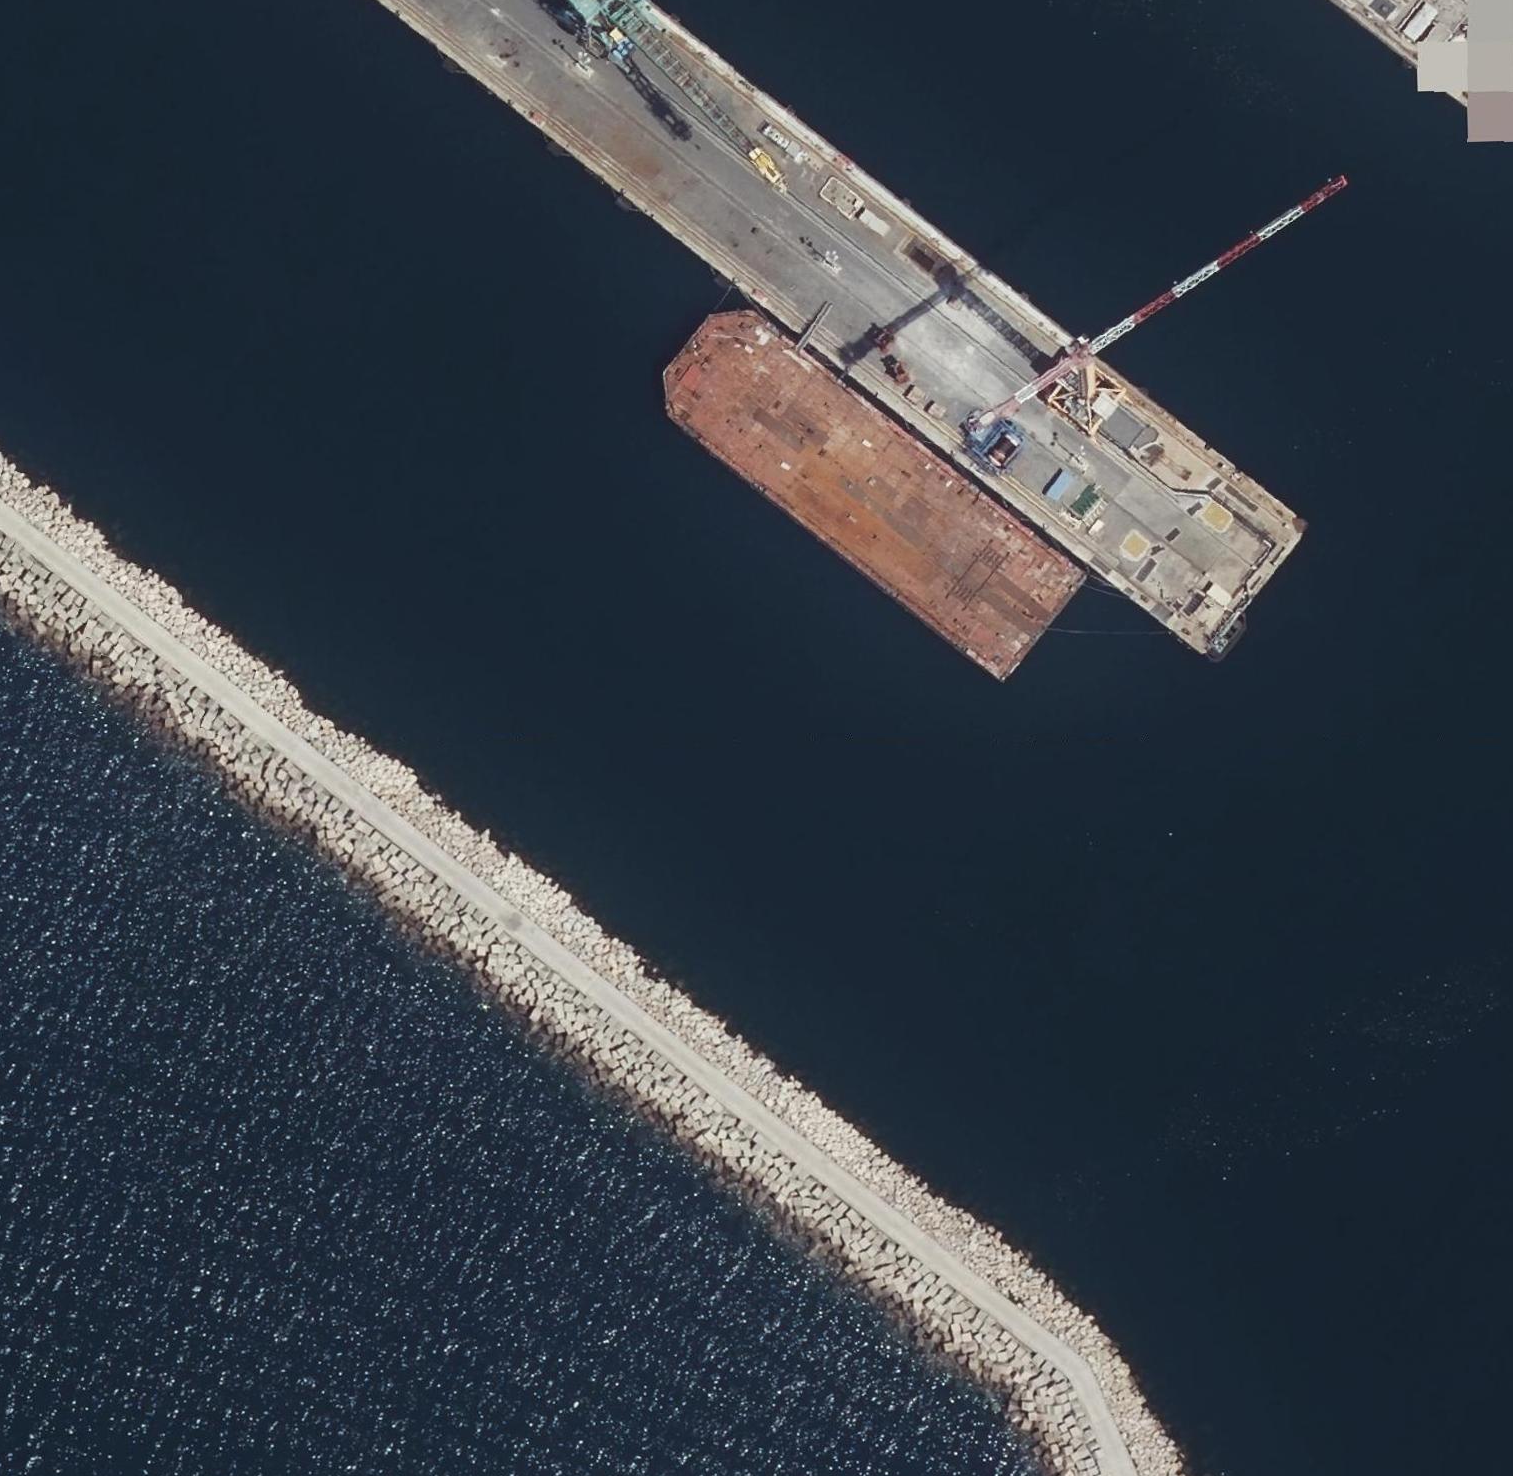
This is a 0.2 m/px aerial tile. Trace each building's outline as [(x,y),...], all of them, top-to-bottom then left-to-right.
[(1429,51),(1443,63),(1462,43),(1446,32),(1429,51)] [(1106,431),(1140,458),(1147,452),(1150,456),(1166,451),(1169,444),(1167,437),(1158,436),(1123,410),(1106,431)]
